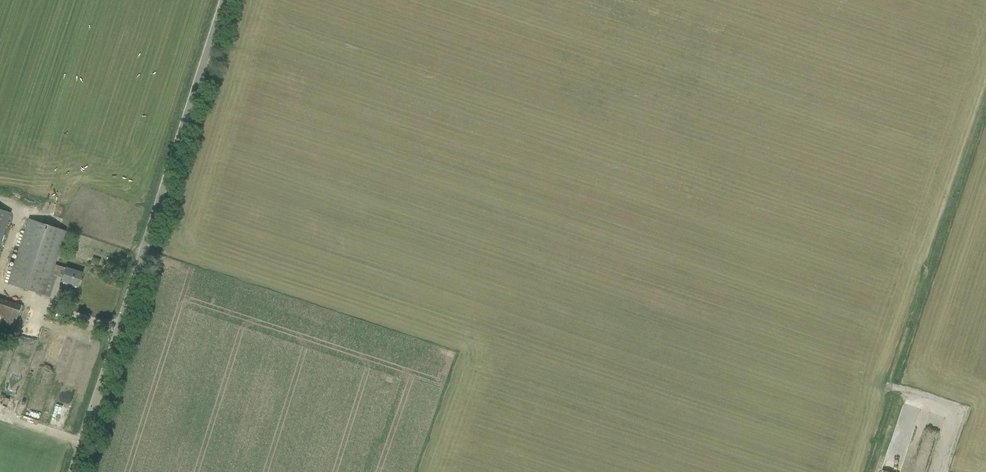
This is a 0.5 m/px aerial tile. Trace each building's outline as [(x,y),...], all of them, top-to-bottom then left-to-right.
[(11,213),(0,210),(0,245),(11,213)] [(28,220),(7,284),(43,296),(51,273),(63,277),(61,281),(78,287),(82,273),(66,268),(54,264),(54,263),(58,265),(69,233),(28,220)] [(13,327),(21,305),(0,298),(0,323),(13,327)] [(882,471),(900,471),(919,407),(902,402),(882,471)]
